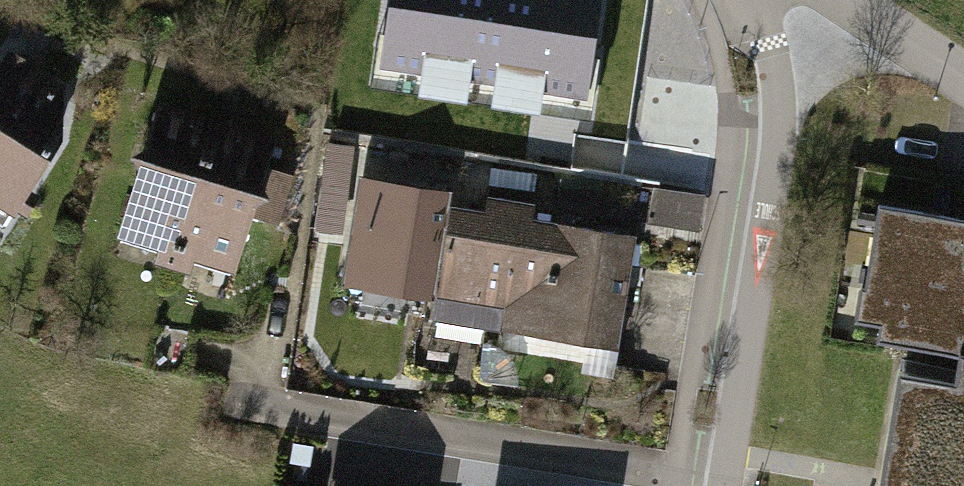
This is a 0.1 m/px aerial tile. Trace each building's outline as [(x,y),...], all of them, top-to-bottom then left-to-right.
[(417,59),(552,79),(564,0),(425,0),(417,59)] [(24,32),(0,77),(0,167),(45,191),(106,76),(24,32)] [(291,115),(176,85),(147,196),(261,226),(291,115)] [(646,180),(651,159),(600,147),(595,168),(646,180)] [(664,192),(659,224),(704,231),(709,199),(664,192)] [(878,195),(854,336),(963,355),(963,209),(878,195)] [(628,244),(459,214),(442,313),(611,343),(628,244)] [(900,371),(880,485),(963,485),(963,382),(900,371)]
